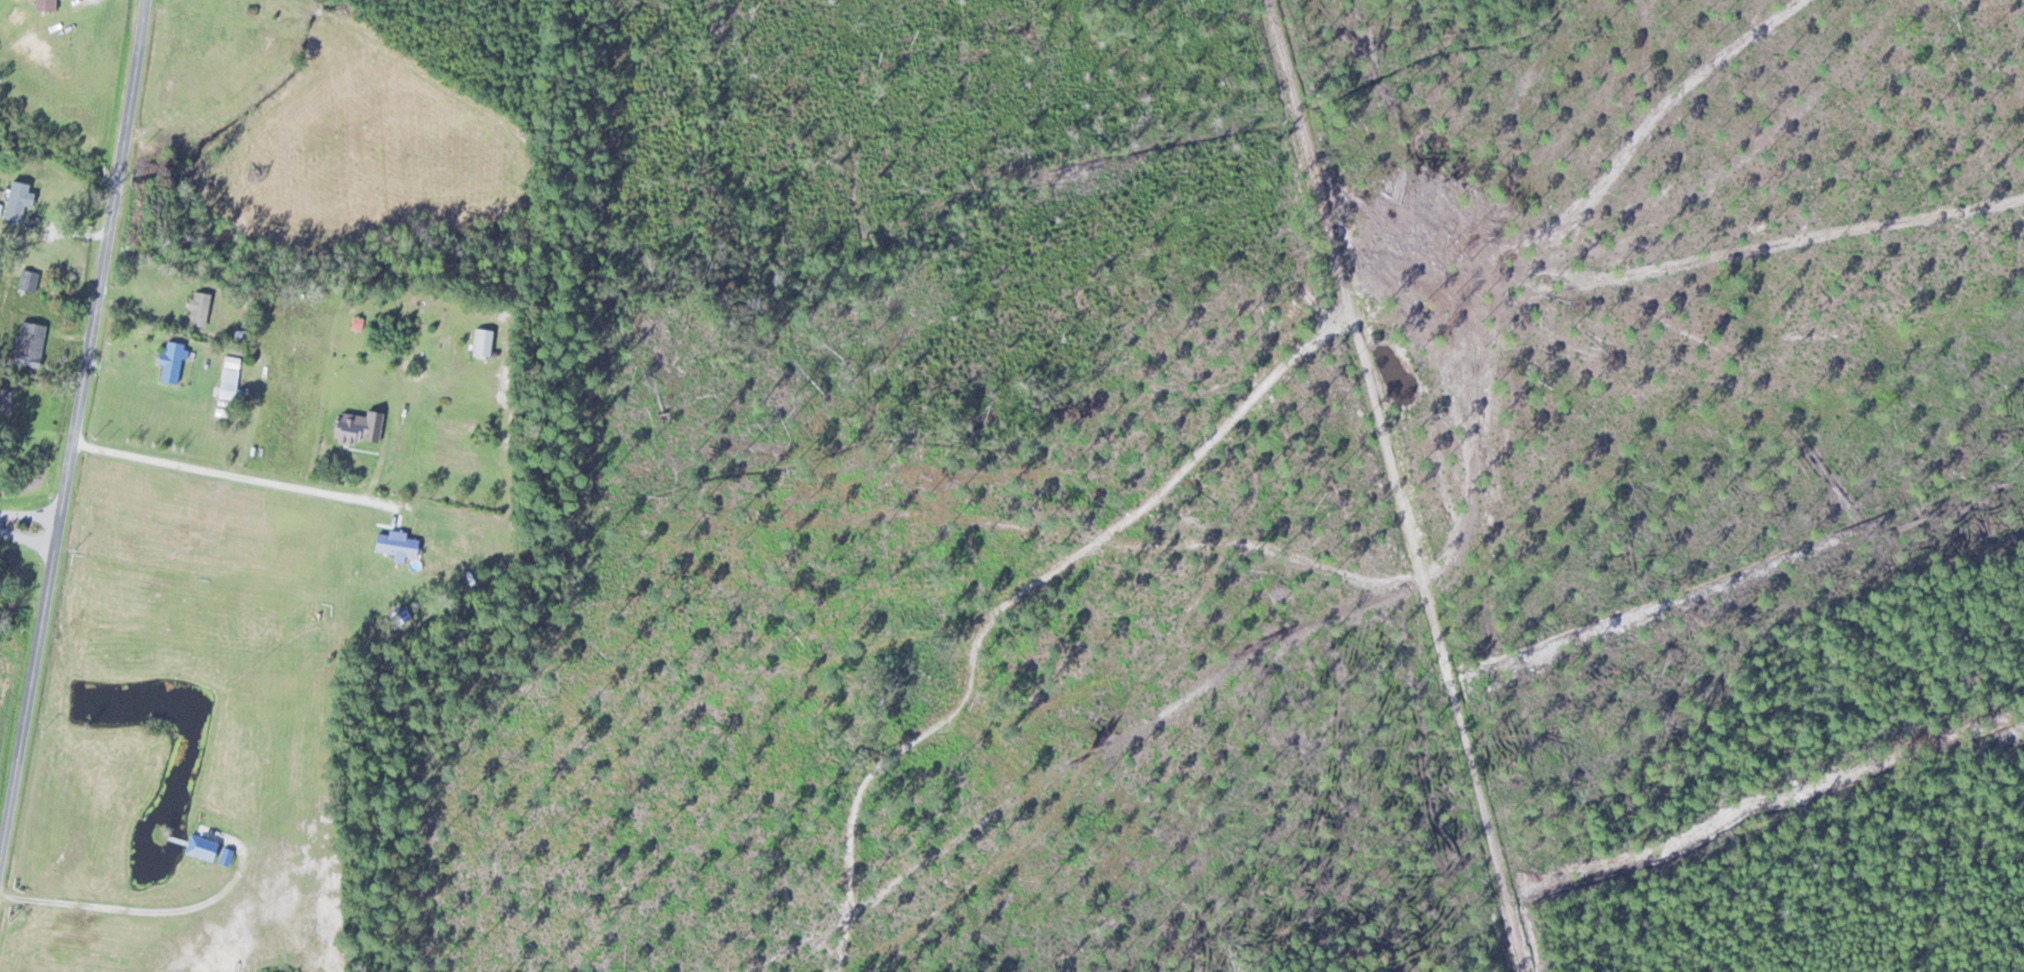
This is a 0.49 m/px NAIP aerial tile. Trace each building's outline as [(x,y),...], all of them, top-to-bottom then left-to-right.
[(55,0),(33,0),(33,10),(55,10),(55,0)] [(20,222),(22,205),(31,205),(33,192),(28,192),(29,183),(8,181),(3,219),(20,222)] [(38,273),(21,270),(17,288),(34,292),(38,273)] [(186,323),(205,326),(210,294),(191,291),(186,323)] [(11,363),(37,367),(44,325),(17,321),(11,363)] [(490,357),(493,330),(475,328),(472,355),(490,357)] [(177,383),(183,343),(164,340),(159,381),(177,383)] [(217,396),(233,399),(240,357),(224,354),(217,396)] [(382,412),(365,410),(365,415),(336,412),(333,439),(378,444),(382,412)] [(372,552),(414,557),(416,536),(375,530),(372,552)] [(217,842),(189,833),(183,852),(211,861),(217,842)] [(219,863),(227,865),(231,850),(223,848),(219,863)]
